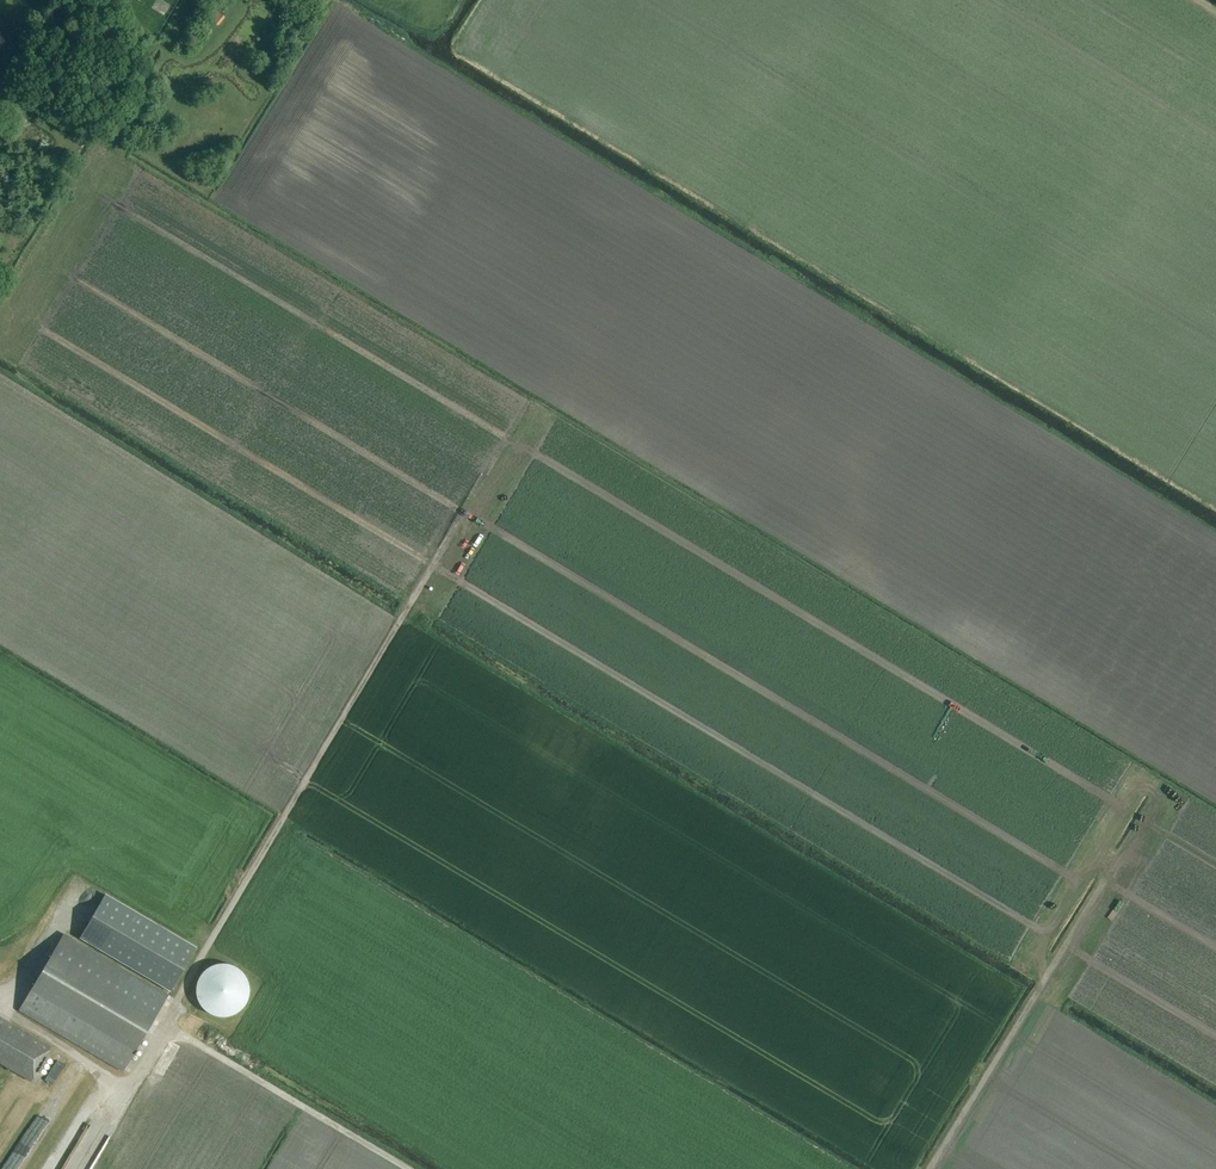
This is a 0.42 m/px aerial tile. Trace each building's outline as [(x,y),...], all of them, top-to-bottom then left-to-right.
[(171,991),(196,947),(106,894),(80,938),(171,991)] [(123,1072),(168,995),(63,933),(18,1010),(123,1072)] [(199,1002),(205,1010),(213,1015),(222,1017),(232,1016),(241,1011),(247,1004),(251,995),(251,986),(249,978),(244,971),(237,965),(229,962),(221,962),(212,964),(205,969),(199,975),(196,984),(196,993),(199,1002)] [(0,1017),(0,1063),(31,1081),(51,1046),(0,1017)]
